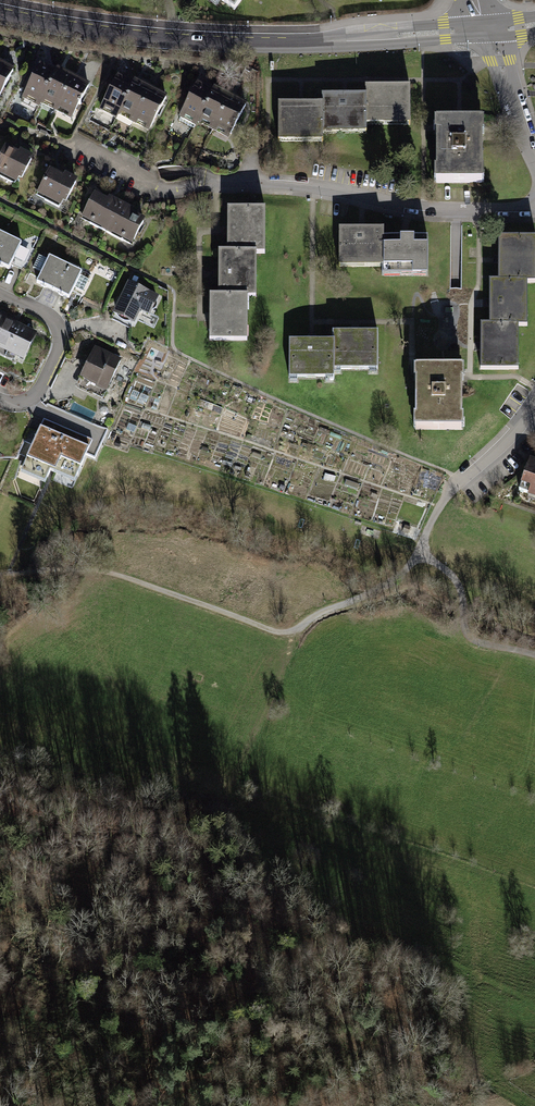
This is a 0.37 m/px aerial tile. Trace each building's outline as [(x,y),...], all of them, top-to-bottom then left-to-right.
[(238,13),(247,0),(218,0),(238,13)] [(57,73),(41,64),(24,97),(42,107),(45,101),(76,117),(91,87),(58,70),(57,73)] [(13,78),(0,71),(0,104),(13,78)] [(134,86),(117,77),(99,111),(119,122),(122,116),(152,131),(169,98),(137,81),(134,86)] [(215,94),(198,85),(181,119),(199,128),(201,123),(232,139),(250,104),(219,88),(215,94)] [(301,107),(278,107),(277,147),(323,148),(323,138),(367,139),(367,130),(409,130),(409,90),(388,90),(366,90),(366,101),(343,100),(321,100),(320,108),(301,107)] [(482,126),(436,126),(435,185),(482,185),(482,126)] [(6,147),(0,158),(0,176),(20,186),(34,158),(21,151),(19,154),(6,147)] [(65,177),(51,171),(39,195),(66,208),(80,180),(66,174),(65,177)] [(110,200),(96,193),(83,219),(134,246),(148,220),(137,214),(135,213),(136,210),(111,197),(110,200)] [(266,209),(226,209),(227,252),(217,252),(218,296),(209,296),(210,344),(250,343),(250,298),(259,298),(258,255),(266,255),(266,209)] [(386,230),(339,229),(338,267),(383,268),(383,278),(430,279),(431,242),(386,241),(386,230)] [(0,233),(0,265),(11,271),(23,245),(0,233)] [(505,241),(505,284),(492,284),(492,328),(482,328),(482,372),(524,372),(524,330),(533,330),(533,287),(534,287),(534,242),(505,241)] [(85,274),(52,258),(39,284),(72,300),(85,274)] [(162,298),(130,283),(114,315),(135,326),(142,313),(152,318),(162,298)] [(0,317),(0,351),(26,364),(40,336),(0,317)] [(331,346),(288,345),(287,383),(334,384),(334,374),(377,375),(378,334),(331,334),(331,346)] [(122,362),(95,350),(80,381),(108,393),(122,362)] [(465,376),(416,374),(415,436),(464,438),(465,376)] [(92,440),(44,419),(22,468),(46,479),(51,468),(75,479),(92,440)] [(532,462),(518,498),(534,505),(534,463),(532,462)]
